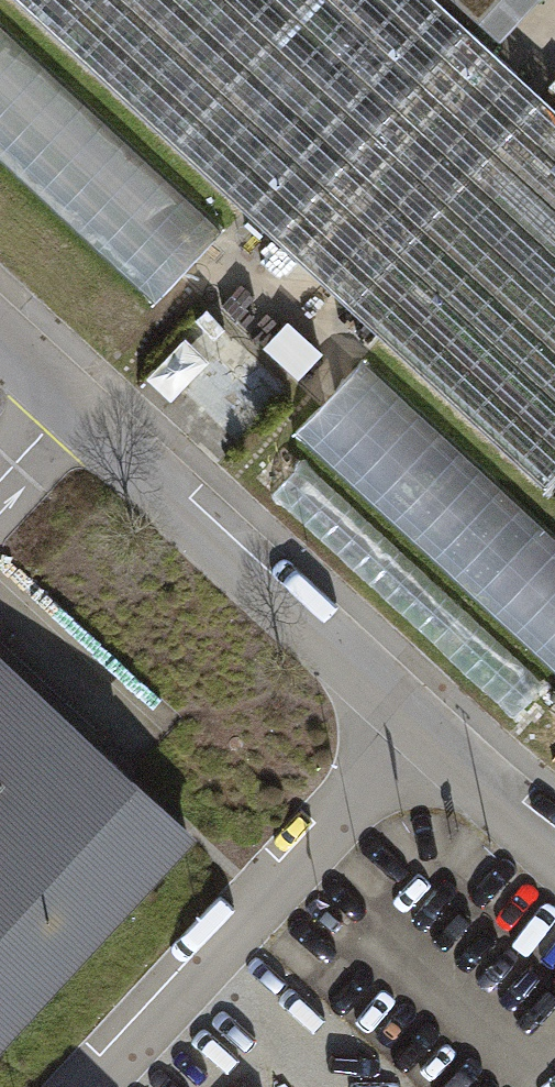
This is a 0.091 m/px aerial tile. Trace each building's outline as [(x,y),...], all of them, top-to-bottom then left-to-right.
[(547,481),(554,472),(554,118),(468,38),(426,0),(26,0),(547,481)] [(468,38),(503,0),(426,0),(468,38)] [(151,300),(216,233),(0,24),(0,155),(151,300)] [(239,446),(296,384),(211,307),(154,370),(239,446)] [(301,439),(554,674),(554,545),(365,370),(301,439)] [(191,843),(0,662),(0,1044),(191,843)]
